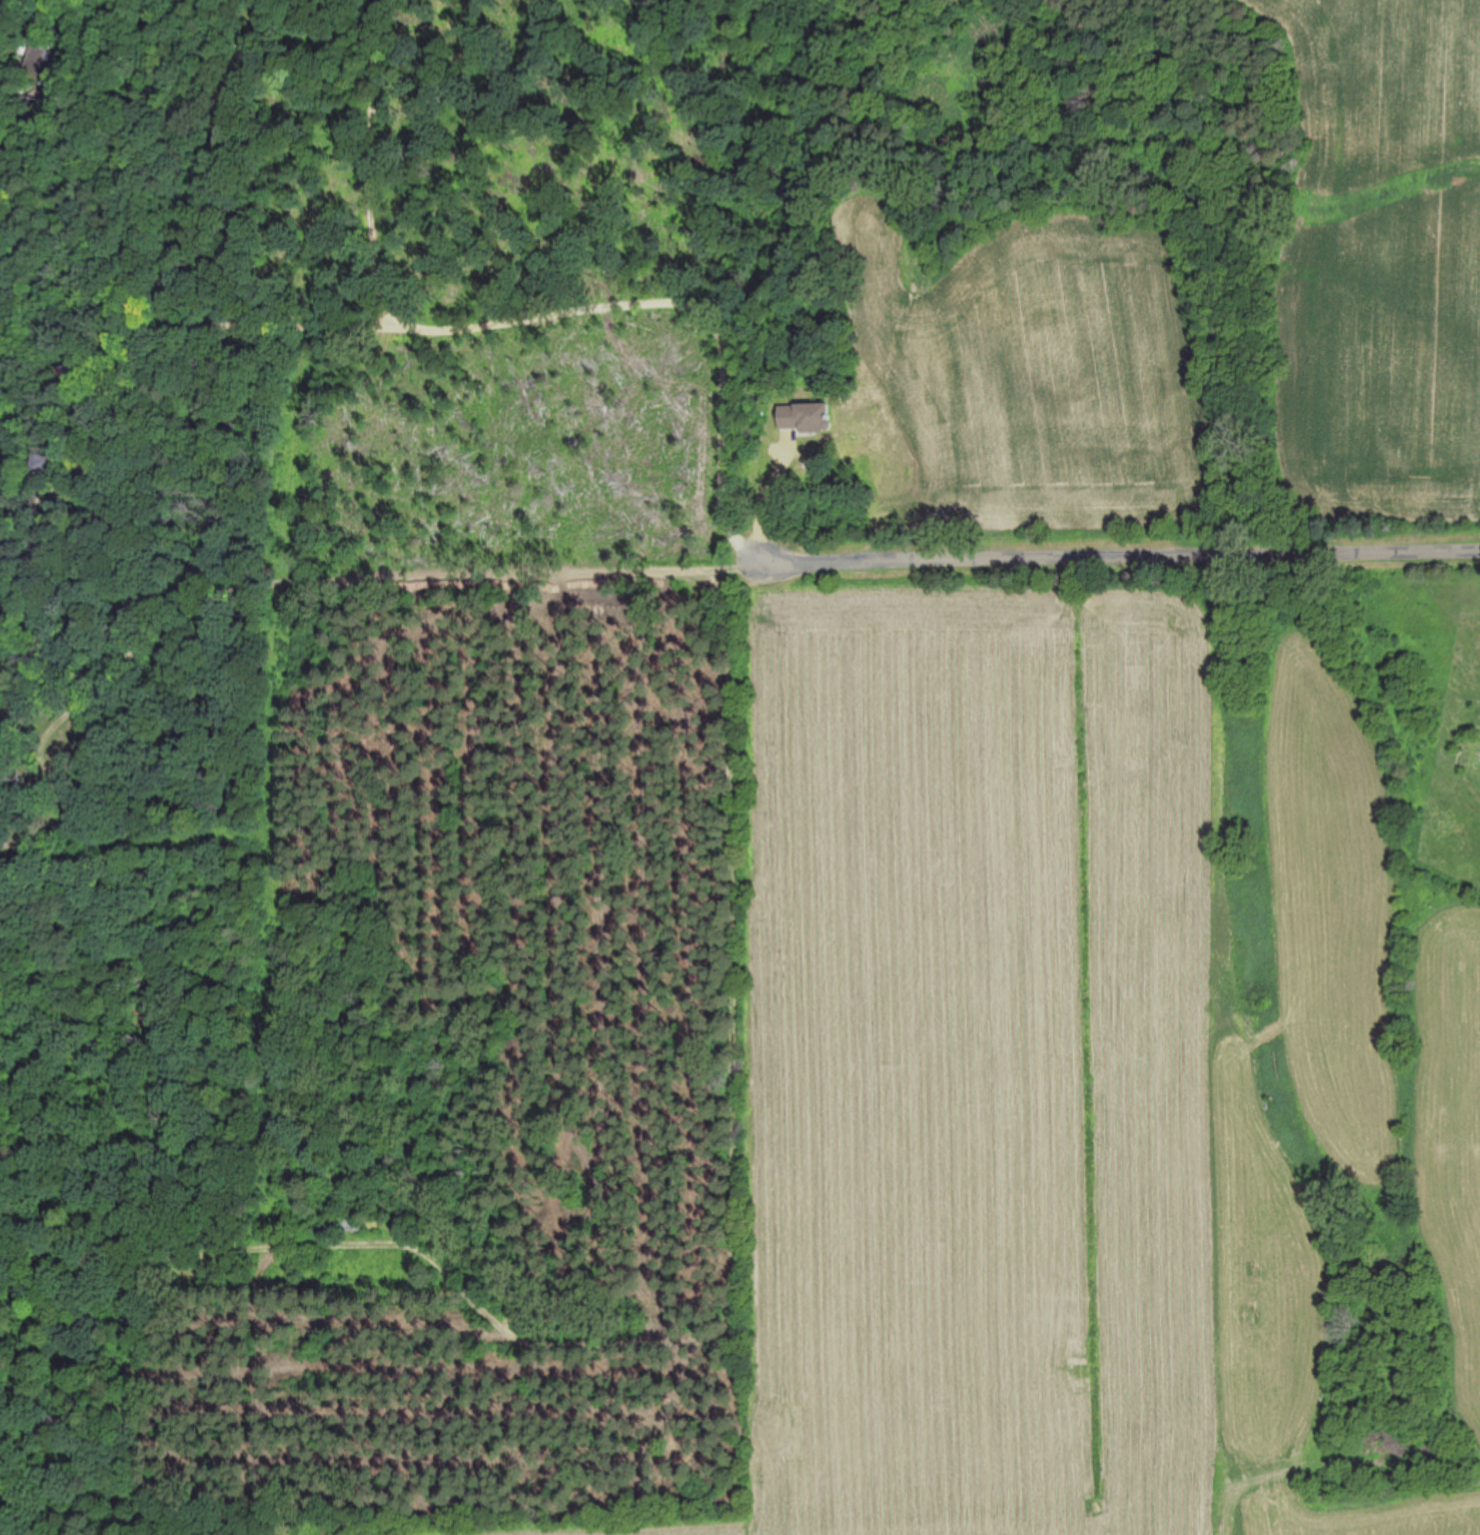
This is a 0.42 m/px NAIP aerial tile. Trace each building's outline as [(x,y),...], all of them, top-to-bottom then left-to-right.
[(8,805),(0,793),(0,811),(8,805)]
